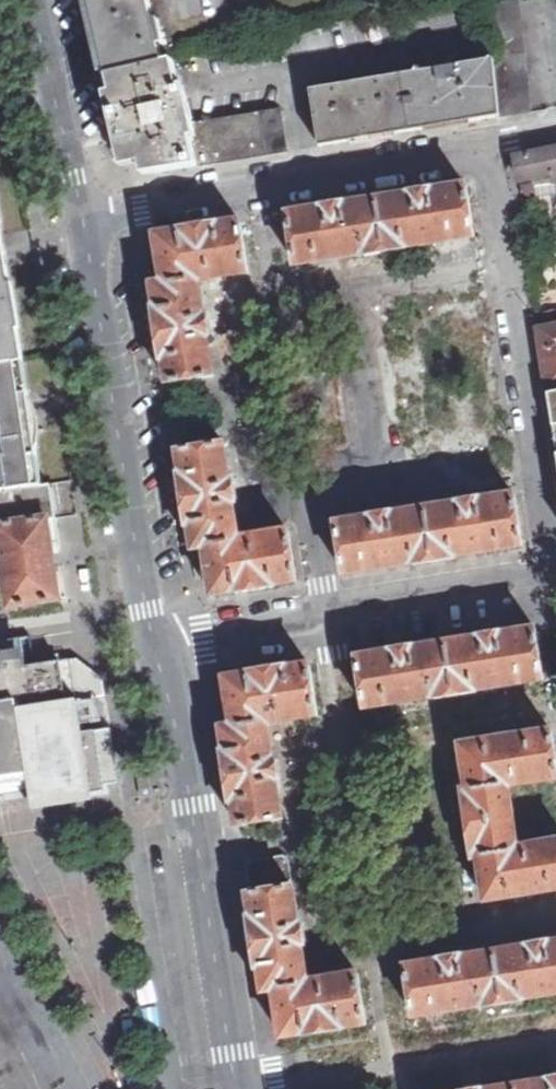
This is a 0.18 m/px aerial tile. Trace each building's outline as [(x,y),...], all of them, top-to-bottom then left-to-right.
[(92,6),(91,6),(108,77),(109,77),(164,64),(160,43),(171,40),(162,0),(155,0),(149,1),(149,0),(91,0),(92,6)] [(500,116),(500,119),(533,113),(520,0),(513,0),(488,5),(494,59),(500,116)] [(400,74),(411,131),(500,116),(494,59),(400,74)] [(288,152),(281,110),(188,125),(185,113),(191,112),(189,105),(184,106),(174,62),(164,64),(109,77),(126,152),(158,173),(288,152)] [(311,90),(320,146),(411,131),(400,74),(311,90)] [(521,181),(550,176),(552,183),(555,183),(555,148),(516,156),(521,181)] [(550,176),(521,181),(525,203),(555,197),(552,183),(550,176)] [(364,192),(372,246),(463,232),(455,178),(364,192)] [(364,192),(279,206),(287,259),(372,246),(364,192)] [(144,227),(152,280),(193,274),(197,273),(235,267),(227,214),(144,227)] [(2,238),(0,238),(0,365),(24,361),(2,238)] [(140,282),(155,373),(207,365),(200,319),(193,274),(152,280),(140,282)] [(538,325),(550,392),(555,391),(555,322),(538,325)] [(42,486),(24,361),(0,365),(0,492),(42,486)] [(193,531),(232,525),(225,481),(217,429),(162,438),(178,533),(193,531)] [(511,545),(501,483),(457,490),(415,496),(424,559),(511,545)] [(0,492),(0,527),(26,523),(49,520),(56,518),(50,485),(42,486),(0,492)] [(424,559),(415,496),(368,504),(325,510),(335,574),(424,559)] [(204,597),(294,583),(284,517),(245,523),(232,525),(193,531),(201,581),(204,597)] [(0,527),(0,531),(9,607),(62,600),(49,520),(26,523),(0,527)] [(185,583),(201,581),(193,531),(178,533),(185,583)] [(393,652),(358,658),(366,708),(477,692),(476,691),(545,680),(537,629),(480,637),(480,638),(392,651),(393,652)] [(28,774),(32,797),(120,783),(111,729),(61,737),(60,729),(82,725),(78,701),(106,697),(103,679),(78,659),(12,667),(14,677),(0,680),(0,779),(28,774)] [(319,716),(311,665),(288,669),(288,667),(227,678),(230,698),(234,726),(223,728),(227,752),(224,752),(232,803),(235,802),(239,826),(284,819),(278,781),(281,781),(277,759),(274,759),(269,725),(319,716)] [(553,731),(462,745),(469,789),(464,790),(475,859),(480,858),(487,901),(555,890),(555,842),(518,849),(514,809),(512,809),(509,786),(555,778),(555,752),(553,731)] [(256,893),(290,887),(289,884),(293,879),(290,859),(285,855),(251,861),(247,866),(249,875),(250,886),(255,889),(256,893)] [(359,974),(309,981),(303,947),(306,946),(303,924),(300,925),(294,887),(290,887),(256,893),(249,894),(253,918),(250,918),(258,968),(261,968),(265,992),(276,990),(283,1038),(305,1035),(306,1036),(367,1025),(359,974)] [(407,966),(415,1017),(525,1001),(525,1000),(555,995),(555,942),(533,945),(528,946),(529,947),(463,958),(463,956),(441,959),(441,961),(407,966)] [(509,1088),(555,1088),(555,1081),(509,1088)]
